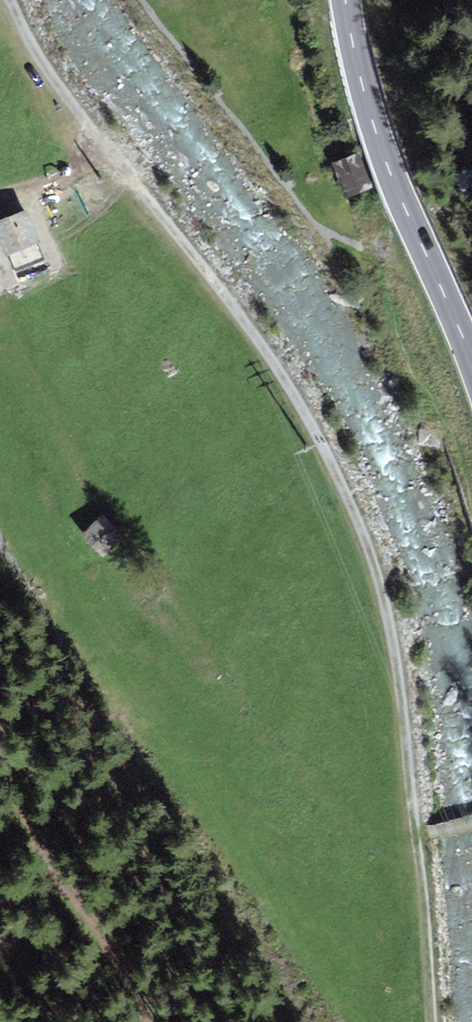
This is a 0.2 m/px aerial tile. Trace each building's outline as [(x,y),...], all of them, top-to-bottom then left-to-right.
[(0,186),(0,238),(6,248),(28,237),(1,185),(0,186)]
